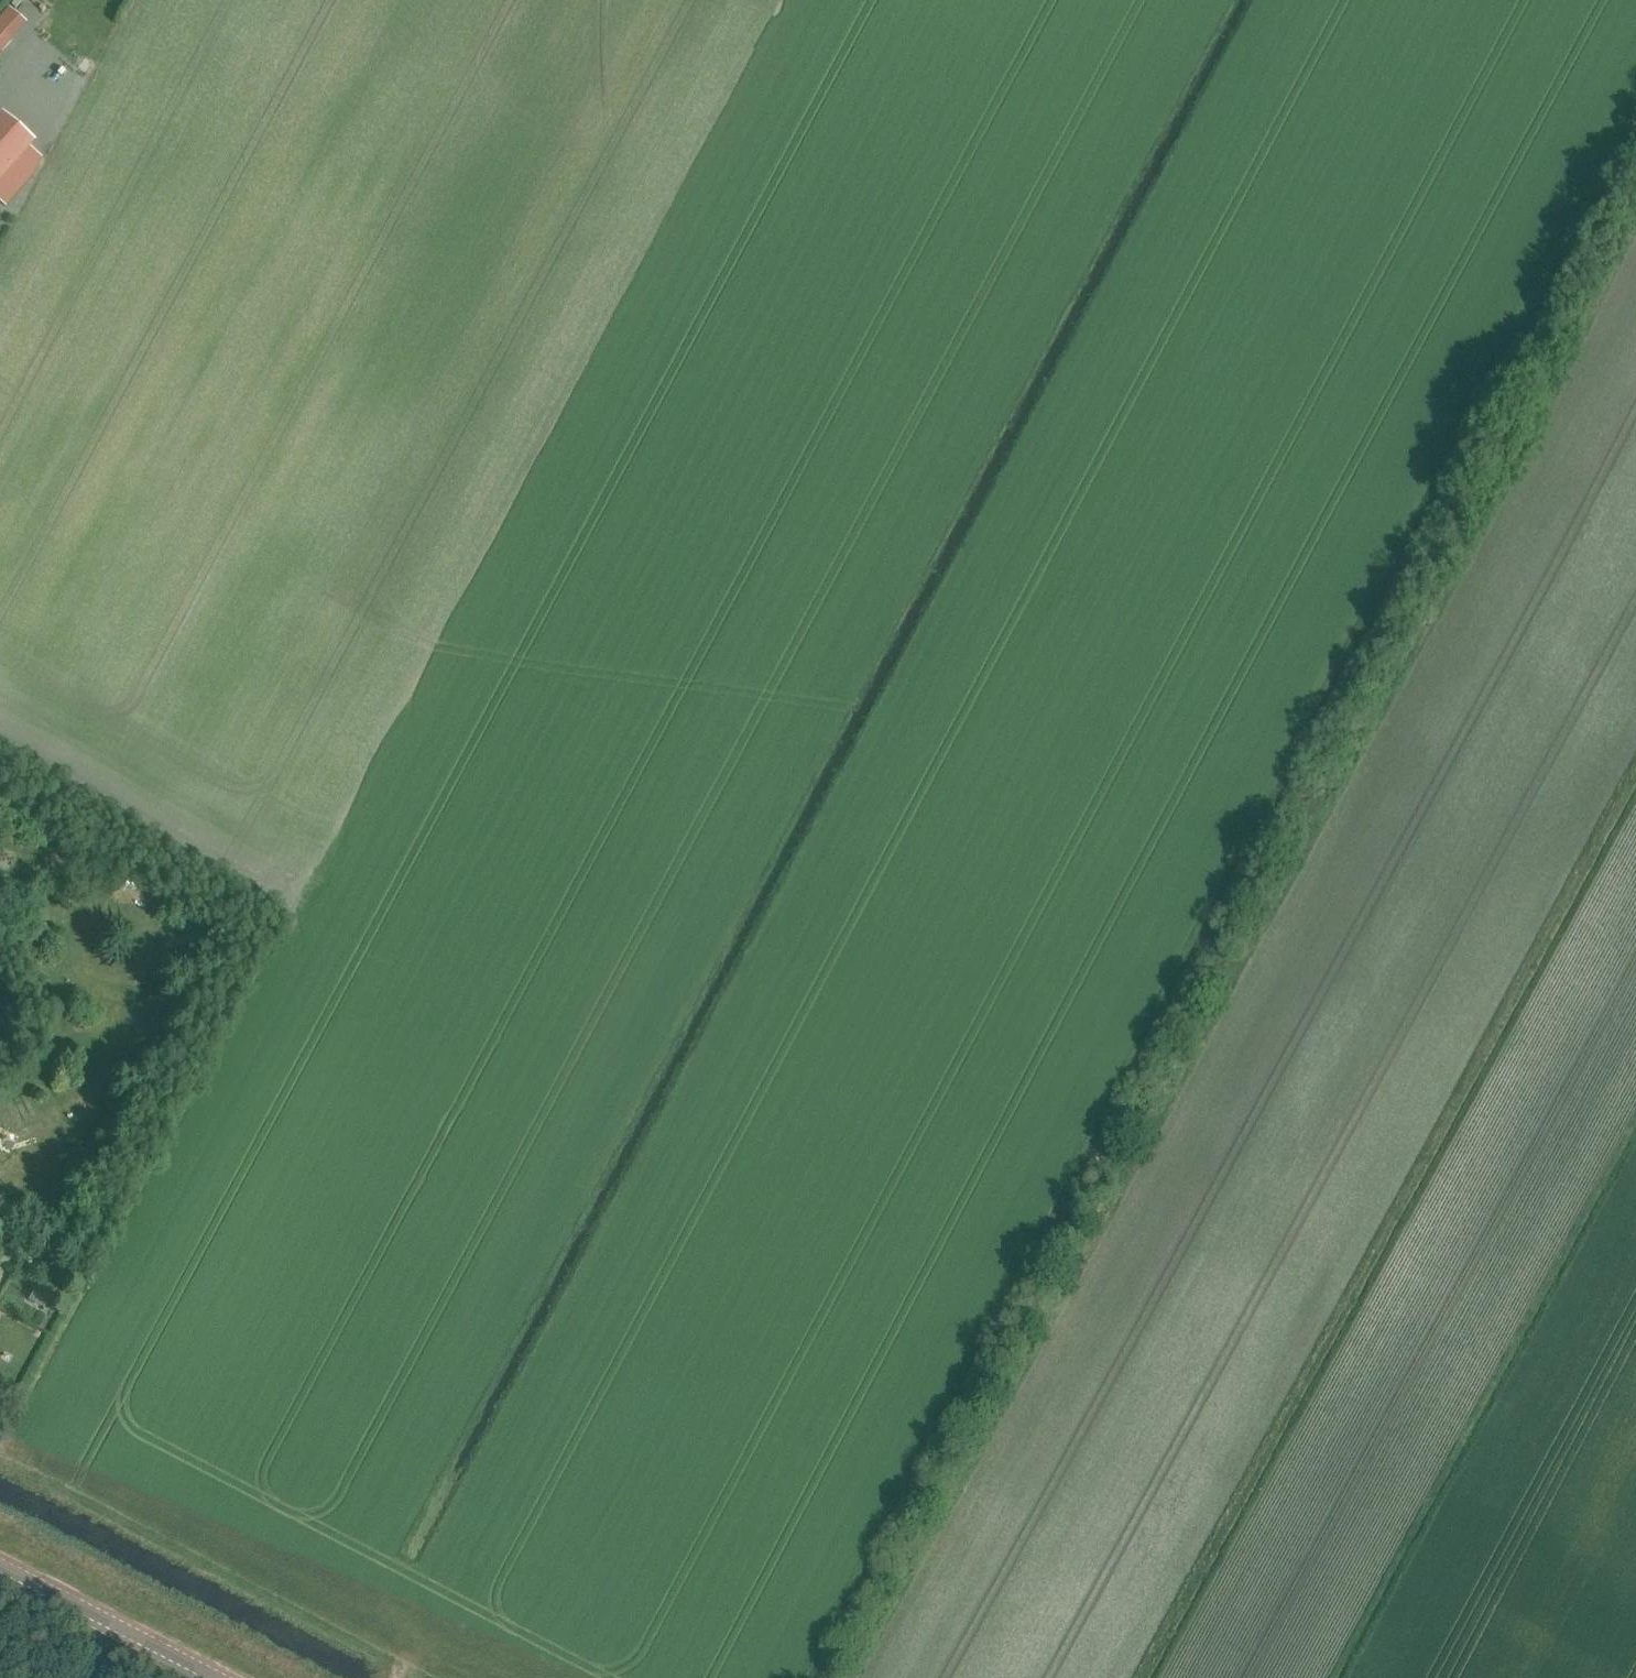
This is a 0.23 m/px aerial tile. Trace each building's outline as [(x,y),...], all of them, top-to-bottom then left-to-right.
[(0,12),(0,35),(4,40),(19,26),(3,9),(0,12)] [(28,147),(33,142),(1,114),(0,115),(0,179),(28,147)] [(0,179),(0,202),(6,207),(33,178),(41,159),(28,147),(0,179)]
